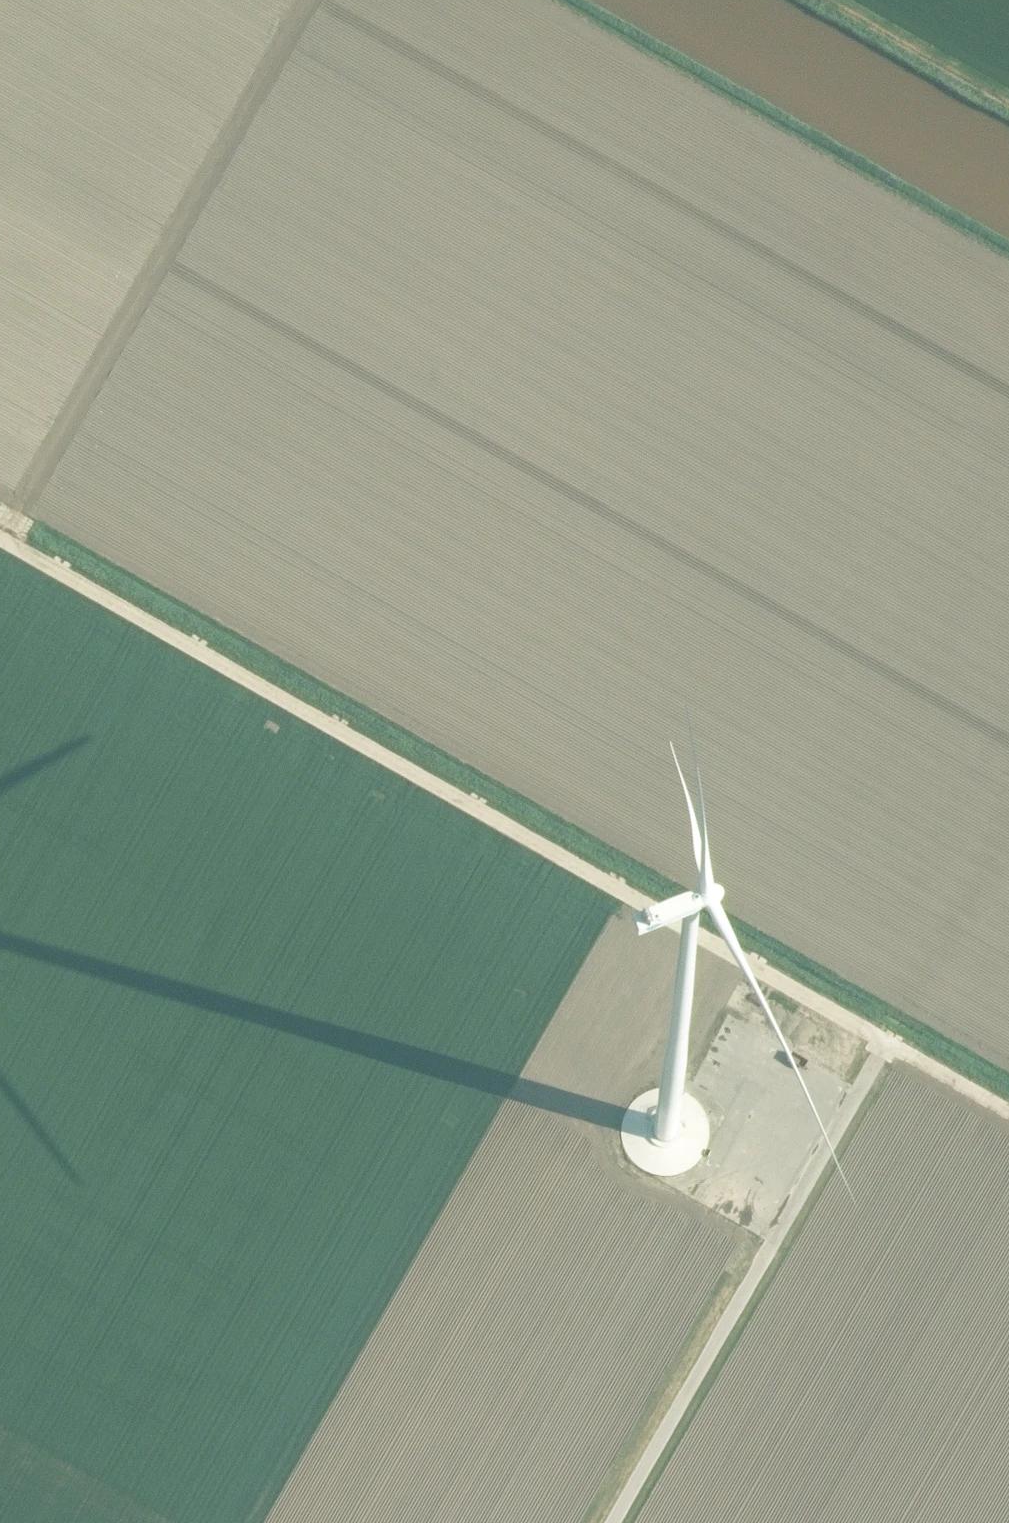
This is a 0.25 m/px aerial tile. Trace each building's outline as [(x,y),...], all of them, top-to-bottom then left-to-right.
[(652,1129),(652,1131),(652,1133),(653,1135),(653,1136),(654,1138),(656,1140),(657,1141),(659,1142),(660,1143),(662,1143),(664,1143),(666,1143),(668,1143),(670,1142),(671,1141),(673,1140),(674,1138),(675,1136),(676,1135),(676,1133),(676,1131),(676,1129),(676,1127),(675,1125),(674,1124),(673,1122),(671,1121),(670,1120),(668,1119),(666,1119),(664,1119),(662,1119),(660,1119),(659,1120),(657,1121),(656,1122),(654,1124),(653,1126),(653,1127),(652,1129)]
